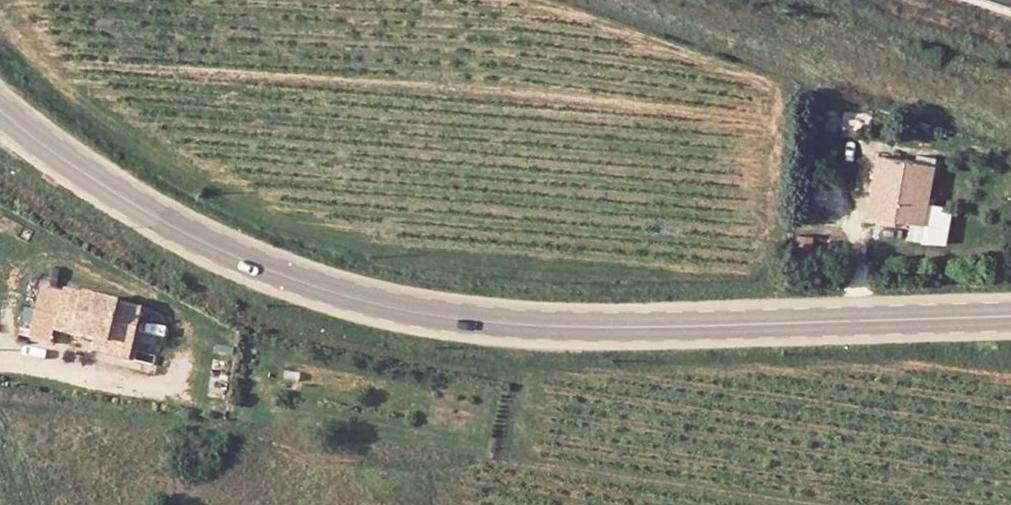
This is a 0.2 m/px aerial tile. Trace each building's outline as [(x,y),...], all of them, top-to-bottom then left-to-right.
[(878,155),(867,215),(924,226),(936,166),(878,155)] [(64,291),(54,332),(95,342),(132,351),(142,310),(64,291)] [(95,342),(93,352),(130,360),(132,351),(95,342)]
